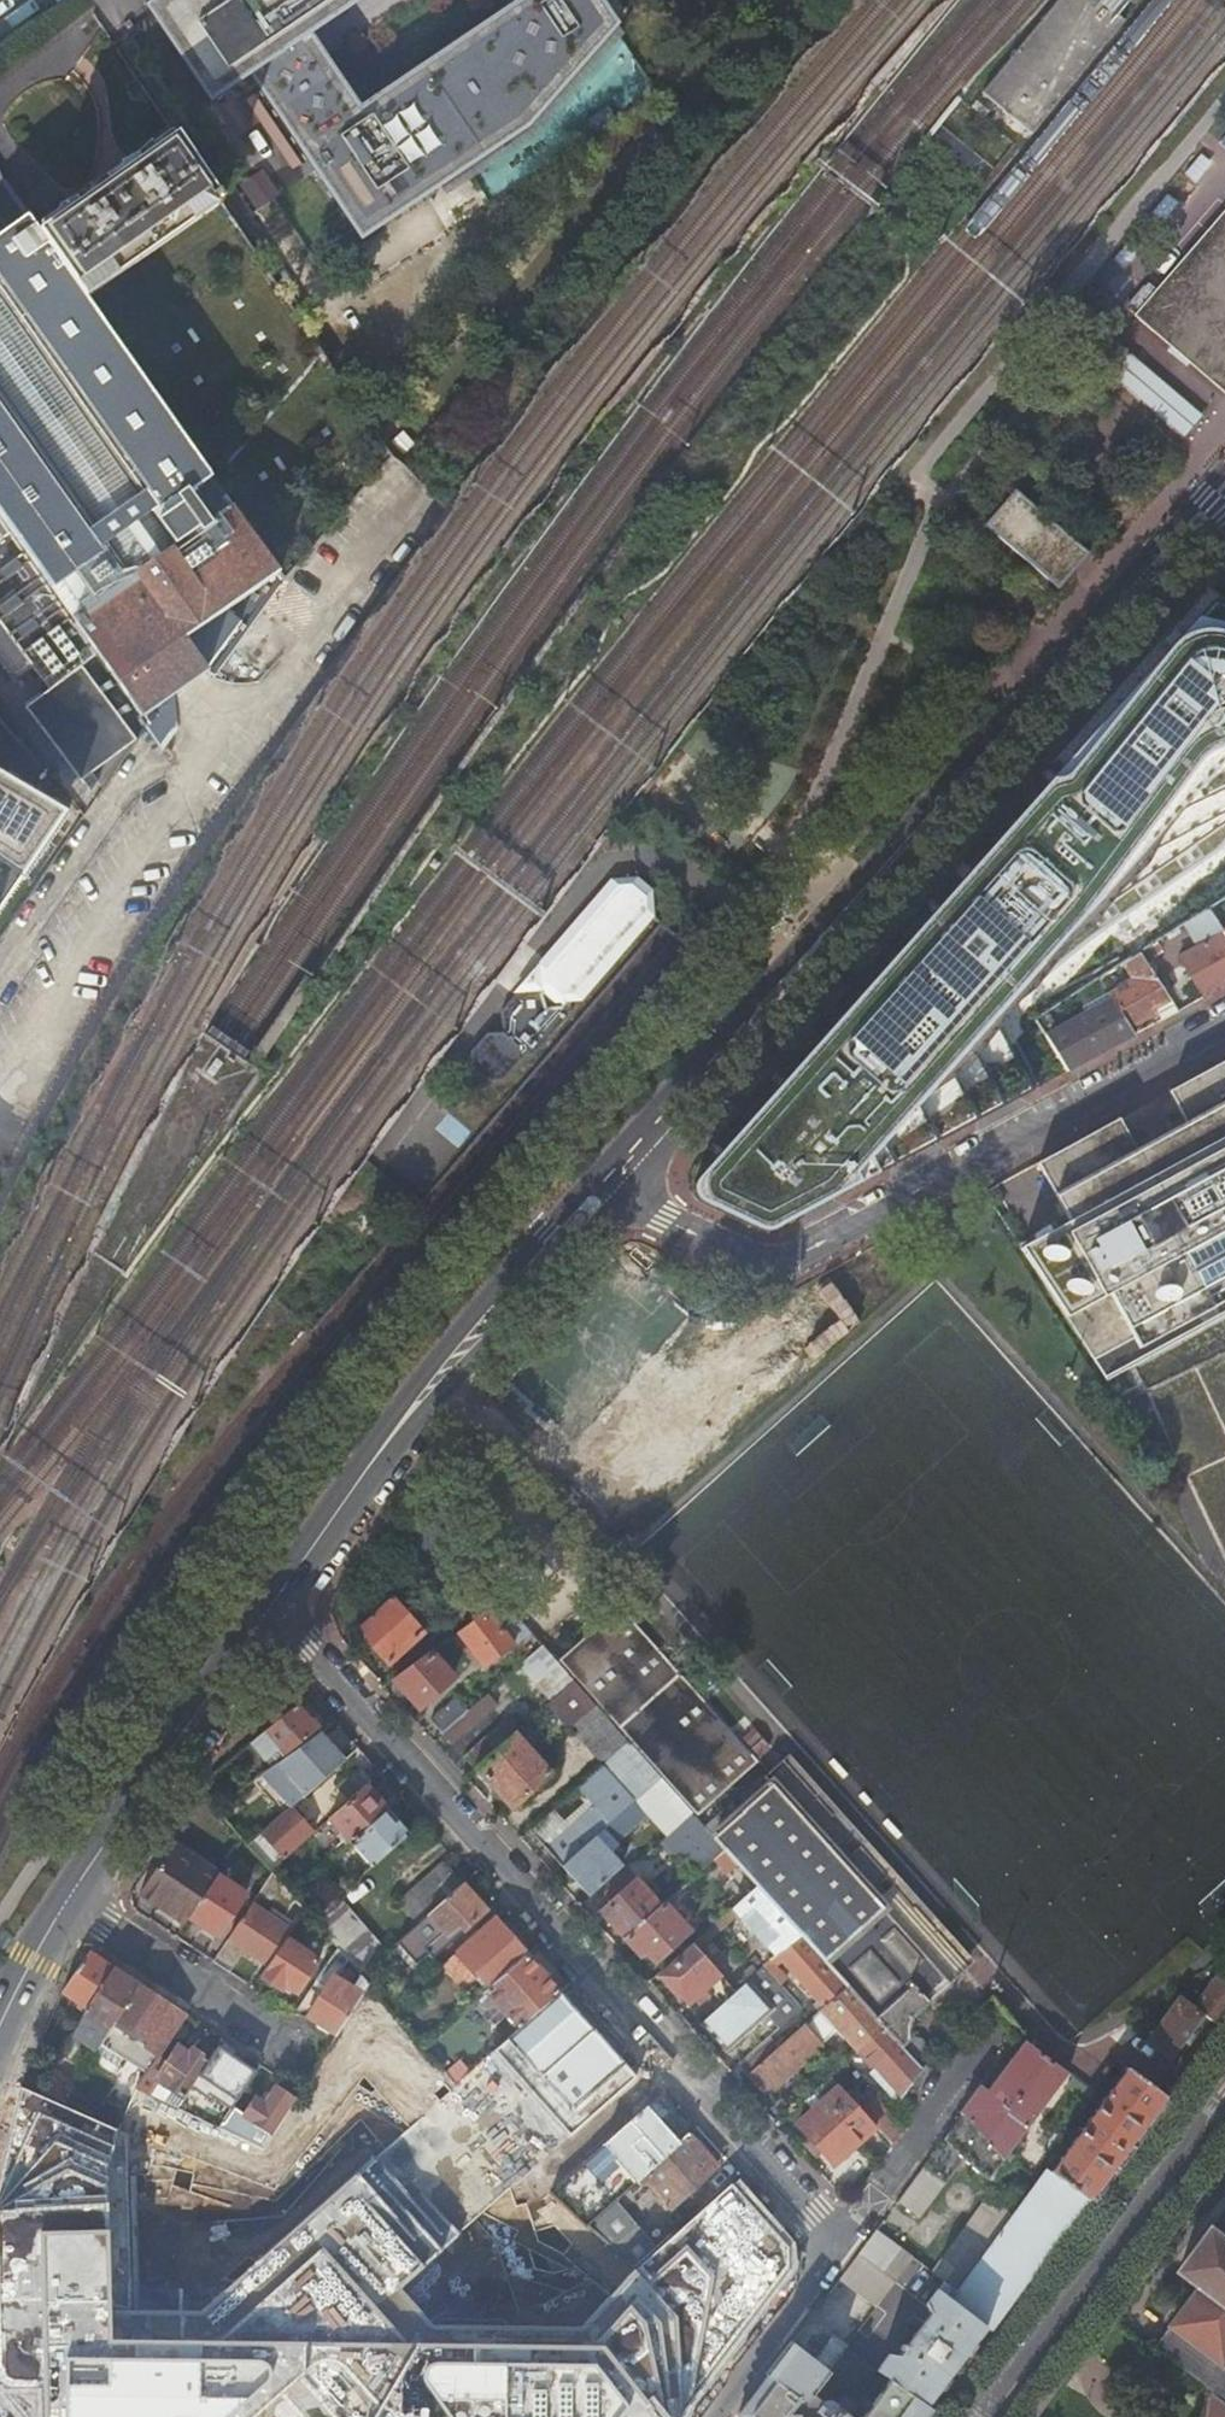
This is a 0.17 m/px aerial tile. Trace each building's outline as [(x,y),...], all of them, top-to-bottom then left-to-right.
[(142,10),(208,107),(249,80),(359,244),(526,131),(618,27),(600,0),(510,0),(514,6),(358,110),(310,38),(368,0),(156,0),(142,10)] [(1033,133),(1126,19),(1119,8),(1126,0),(1057,0),(982,92),(1033,133)] [(606,110),(590,121),(597,131),(613,121),(606,110)] [(223,207),(175,137),(105,187),(40,233),(88,301),(223,207)] [(88,301),(40,233),(31,220),(30,221),(0,178),(0,216),(12,233),(0,242),(0,271),(166,509),(211,477),(88,301)] [(1152,293),(1152,294),(1154,297),(1150,301),(1138,315),(1136,313),(1135,314),(1134,315),(1173,349),(1174,350),(1176,347),(1190,359),(1187,361),(1188,362),(1224,394),(1224,210),(1152,293)] [(166,509),(0,271),(0,425),(94,560),(166,509)] [(1130,310),(1135,314),(1136,313),(1138,315),(1150,301),(1154,297),(1152,294),(1152,293),(1148,290),(1140,298),(1130,310)] [(1184,367),(1188,362),(1187,361),(1190,359),(1176,347),(1174,350),(1173,349),(1169,354),(1176,360),(1184,367)] [(31,616),(94,560),(0,425),(0,572),(31,616)] [(52,643),(235,511),(211,477),(166,509),(94,560),(31,616),(52,643)] [(1017,493),(987,529),(1061,590),(1090,557),(1017,493)] [(133,747),(184,705),(204,674),(216,678),(285,582),(235,511),(52,643),(133,747)] [(75,792),(133,747),(52,643),(31,616),(0,572),(0,693),(75,792)] [(1202,658),(1180,667),(1151,698),(1057,797),(703,1194),(701,1200),(700,1203),(765,1233),(1029,1089),(1003,1043),(1098,937),(1224,846),(1224,656),(1202,658)] [(66,814),(0,776),(0,918),(66,814)] [(622,884),(614,879),(541,962),(516,992),(521,992),(505,1013),(506,1033),(487,1034),(473,1051),(473,1067),(490,1082),(506,1081),(522,1063),(525,1055),(538,1056),(574,1011),(574,1001),(585,1003),(657,915),(650,908),(649,894),(635,884),(622,884)] [(1194,937),(1187,927),(1142,956),(1159,982),(1174,974),(1163,957),(1194,937)] [(1224,988),(1224,934),(1182,960),(1205,999),(1221,990),(1224,988)] [(1159,982),(1142,956),(1127,965),(1136,980),(1111,995),(1114,1001),(1131,1029),(1151,1019),(1148,1014),(1154,1011),(1161,1022),(1167,1019),(1178,1013),(1159,982)] [(1066,1025),(1046,1036),(1065,1065),(1069,1072),(1103,1054),(1135,1036),(1131,1029),(1114,1001),(1071,1025),(1066,1025)] [(1224,1318),(1224,1310),(1223,1306),(1217,1296),(1224,1291),(1224,1063),(1201,1076),(1169,1094),(1187,1128),(1137,1155),(1119,1121),(1077,1144),(1037,1166),(1069,1224),(1020,1250),(1106,1383),(1224,1318)] [(424,1636),(391,1600),(357,1632),(390,1668),(424,1636)] [(526,1662),(542,1648),(528,1631),(512,1644),(500,1628),(515,1617),(502,1603),(478,1620),(476,1621),(457,1635),(485,1671),(514,1649),(526,1662)] [(620,1609),(560,1663),(698,1816),(758,1763),(620,1609)] [(553,1704),(575,1684),(542,1648),(526,1662),(520,1667),(553,1704)] [(454,1681),(431,1653),(393,1681),(420,1711),(454,1681)] [(603,1766),(629,1743),(575,1684),(553,1704),(550,1707),(603,1766)] [(499,1707),(488,1695),(469,1712),(443,1735),(453,1746),(499,1707)] [(443,1735),(469,1712),(457,1699),(432,1722),(443,1735)] [(318,1731),(297,1708),(251,1745),(271,1770),(285,1758),(318,1731)] [(516,1737),(522,1732),(511,1720),(488,1740),(487,1739),(465,1760),(476,1773),(477,1772),(516,1737)] [(552,1776),(516,1737),(477,1772),(512,1810),(552,1776)] [(300,1803),(346,1762),(324,1738),(281,1770),(301,1793),(296,1798),(300,1803)] [(600,1836),(662,1780),(629,1743),(603,1766),(579,1788),(596,1807),(546,1851),(563,1869),(600,1836)] [(368,1788),(373,1783),(361,1770),(337,1790),(350,1804),(368,1788)] [(766,1778),(750,1791),(758,1799),(773,1786),(766,1778)] [(669,1837),(694,1816),(662,1780),(600,1836),(611,1848),(648,1815),(669,1837)] [(884,2027),(921,2068),(933,2052),(920,2037),(910,2039),(909,2036),(908,2035),(908,2033),(908,2030),(909,2028),(909,2025),(910,2023),(912,2020),(913,2018),(966,1971),(891,1887),(876,1901),(773,1786),(758,1799),(750,1791),(722,1816),(730,1825),(714,1839),(727,1852),(757,1886),(801,1935),(847,1986),(884,2027)] [(389,1812),(368,1788),(350,1804),(332,1821),(353,1845),(389,1812)] [(596,1807),(579,1788),(530,1833),(546,1851),(596,1807)] [(314,1835),(291,1810),(263,1836),(286,1861),(314,1835)] [(410,1836),(389,1812),(353,1845),(374,1868),(410,1836)] [(694,1880),(727,1852),(714,1839),(706,1829),(694,1816),(669,1837),(662,1844),(684,1869),(694,1880)] [(706,1829),(714,1839),(730,1825),(722,1816),(706,1829)] [(611,1848),(600,1836),(563,1869),(590,1899),(622,1871),(611,1858),(616,1854),(611,1848)] [(263,1851),(255,1842),(249,1848),(256,1857),(263,1851)] [(218,1878),(220,1874),(176,1845),(147,1889),(170,1906),(166,1912),(186,1926),(191,1918),(218,1878)] [(418,1927),(463,1886),(444,1864),(399,1906),(418,1927)] [(666,1906),(694,1880),(684,1869),(651,1898),(661,1910),(666,1906)] [(247,1897),(218,1878),(191,1918),(206,1929),(203,1934),(215,1942),(218,1937),(219,1938),(247,1897)] [(627,1940),(661,1910),(651,1898),(637,1883),(603,1914),(627,1940)] [(488,1913),(463,1886),(418,1927),(400,1944),(419,1967),(430,1956),(434,1961),(488,1913)] [(776,1956),(801,1935),(757,1886),(733,1908),(776,1956)] [(170,1906),(147,1889),(142,1897),(166,1912),(170,1906)] [(387,1954),(338,1900),(313,1922),(339,1952),(347,1961),(361,1977),(387,1954)] [(253,1905),(214,1964),(230,1975),(247,1952),(270,1968),(288,1941),(293,1933),(253,1905)] [(691,1933),(666,1906),(661,1910),(627,1940),(642,1958),(647,1954),(655,1965),(691,1933)] [(720,1930),(715,1925),(696,1941),(698,1943),(660,1977),(679,1998),(681,1996),(689,2005),(726,1972),(716,1961),(725,1951),(720,1930)] [(491,1989),(528,1957),(499,1926),(463,1958),(468,1963),(473,1968),(491,1989)] [(823,2008),(847,1986),(801,1935),(776,1956),(823,2008)] [(319,1964),(288,1941),(270,1968),(263,1978),(283,1992),(287,1987),(298,1995),(319,1964)] [(308,2019),(338,2038),(371,1988),(362,1978),(354,1990),(336,1978),(347,1961),(339,1952),(322,1976),(332,1982),(308,2019)] [(112,1970),(88,1954),(63,1993),(87,2009),(112,1970)] [(487,1993),(519,2030),(560,1993),(528,1957),(491,1989),(487,1993)] [(473,1968),(468,1963),(463,1967),(467,1973),(473,1968)] [(803,2010),(764,1967),(701,2023),(726,2051),(768,2013),(782,2028),(803,2010)] [(112,2029),(139,1987),(112,1970),(87,2009),(83,2014),(110,2032),(112,2029)] [(1180,1998),(1204,2015),(1220,2027),(1224,2020),(1224,1979),(1215,1993),(1194,1979),(1180,1998)] [(858,2051),(884,2027),(847,1986),(823,2008),(781,2045),(750,2073),(747,2076),(766,2098),(840,2031),(858,2051)] [(158,2059),(186,2018),(139,1987),(112,2029),(127,2039),(130,2034),(147,2045),(144,2050),(158,2059)] [(295,2000),(298,1995),(287,1987),(283,1992),(295,2000)] [(40,2387),(40,2416),(682,2416),(795,2266),(795,2242),(738,2179),(657,2247),(636,2267),(580,2328),(432,2324),(400,2287),(636,2079),(560,1993),(519,2030),(472,2072),(456,2085),(198,2314),(109,2310),(104,2196),(111,2129),(22,2090),(0,2192),(0,2383),(7,2388),(40,2387)] [(423,2005),(414,1995),(397,2010),(406,2020),(423,2005)] [(1204,2015),(1180,1998),(1147,2042),(1172,2060),(1204,2015)] [(901,2097),(922,2069),(921,2068),(884,2027),(858,2051),(901,2097)] [(101,2046),(146,2076),(148,2074),(158,2059),(144,2050),(127,2039),(112,2029),(110,2032),(101,2046)] [(750,2073),(781,2045),(774,2037),(743,2065),(750,2073)] [(963,2114),(897,2201),(919,2217),(965,2159),(995,2184),(1013,2160),(1007,2155),(1022,2135),(1070,2072),(1024,2039),(985,2087),(963,2114)] [(146,2076),(136,2091),(155,2100),(178,2111),(210,2062),(193,2051),(189,2055),(178,2049),(157,2081),(148,2074),(146,2076)] [(232,2111),(251,2080),(219,2060),(191,2100),(225,2122),(232,2111)] [(461,2060),(446,2074),(456,2085),(472,2072),(461,2060)] [(1127,2070),(1052,2172),(1089,2200),(1166,2099),(1127,2070)] [(830,2077),(807,2098),(816,2108),(796,2126),(833,2166),(876,2126),(862,2111),(830,2077)] [(961,2112),(963,2114),(985,2087),(980,2082),(961,2112)] [(225,2122),(219,2130),(264,2151),(296,2102),(276,2089),(265,2105),(256,2099),(243,2118),(232,2111),(225,2122)] [(136,2091),(118,2129),(141,2136),(155,2100),(136,2091)] [(876,2126),(878,2129),(889,2114),(875,2098),(862,2111),(876,2126)] [(669,2115),(656,2100),(552,2192),(559,2200),(589,2226),(616,2202),(637,2183),(643,2178),(680,2145),(660,2122),(669,2115)] [(878,2129),(890,2142),(904,2129),(889,2114),(878,2129)] [(1029,2140),(1022,2135),(1007,2155),(1013,2160),(1029,2140)] [(717,2168),(689,2136),(680,2145),(643,2178),(666,2203),(671,2209),(717,2168)] [(956,2290),(951,2287),(945,2295),(986,2328),(991,2331),(1089,2200),(1052,2172),(1046,2168),(1013,2212),(956,2290)] [(666,2203),(643,2178),(637,2183),(660,2208),(666,2203)] [(988,2195),(931,2272),(951,2287),(956,2290),(1013,2212),(1008,2209),(988,2195)] [(616,2202),(589,2226),(636,2267),(657,2247),(616,2202)] [(839,2279),(875,2305),(911,2257),(875,2230),(839,2279)] [(1200,2288),(1154,2348),(1208,2387),(1207,2416),(1224,2416),(1224,2367),(1224,2366),(1224,2240),(1211,2230),(1179,2273),(1200,2288)] [(877,2368),(887,2375),(890,2378),(929,2406),(986,2328),(945,2295),(936,2288),(924,2305),(930,2314),(907,2344),(904,2343),(900,2348),(903,2350),(900,2354),(889,2353),(877,2368)] [(840,2352),(845,2345),(847,2343),(835,2335),(815,2359),(828,2369),(840,2352)] [(848,2413),(836,2404),(830,2399),(822,2399),(811,2392),(828,2369),(815,2359),(792,2341),(738,2412),(741,2416),(854,2416),(848,2413)] [(890,2378),(862,2416),(926,2416),(932,2409),(929,2406),(890,2378)] [(844,2394),(836,2404),(848,2413),(856,2403),(844,2394)]
